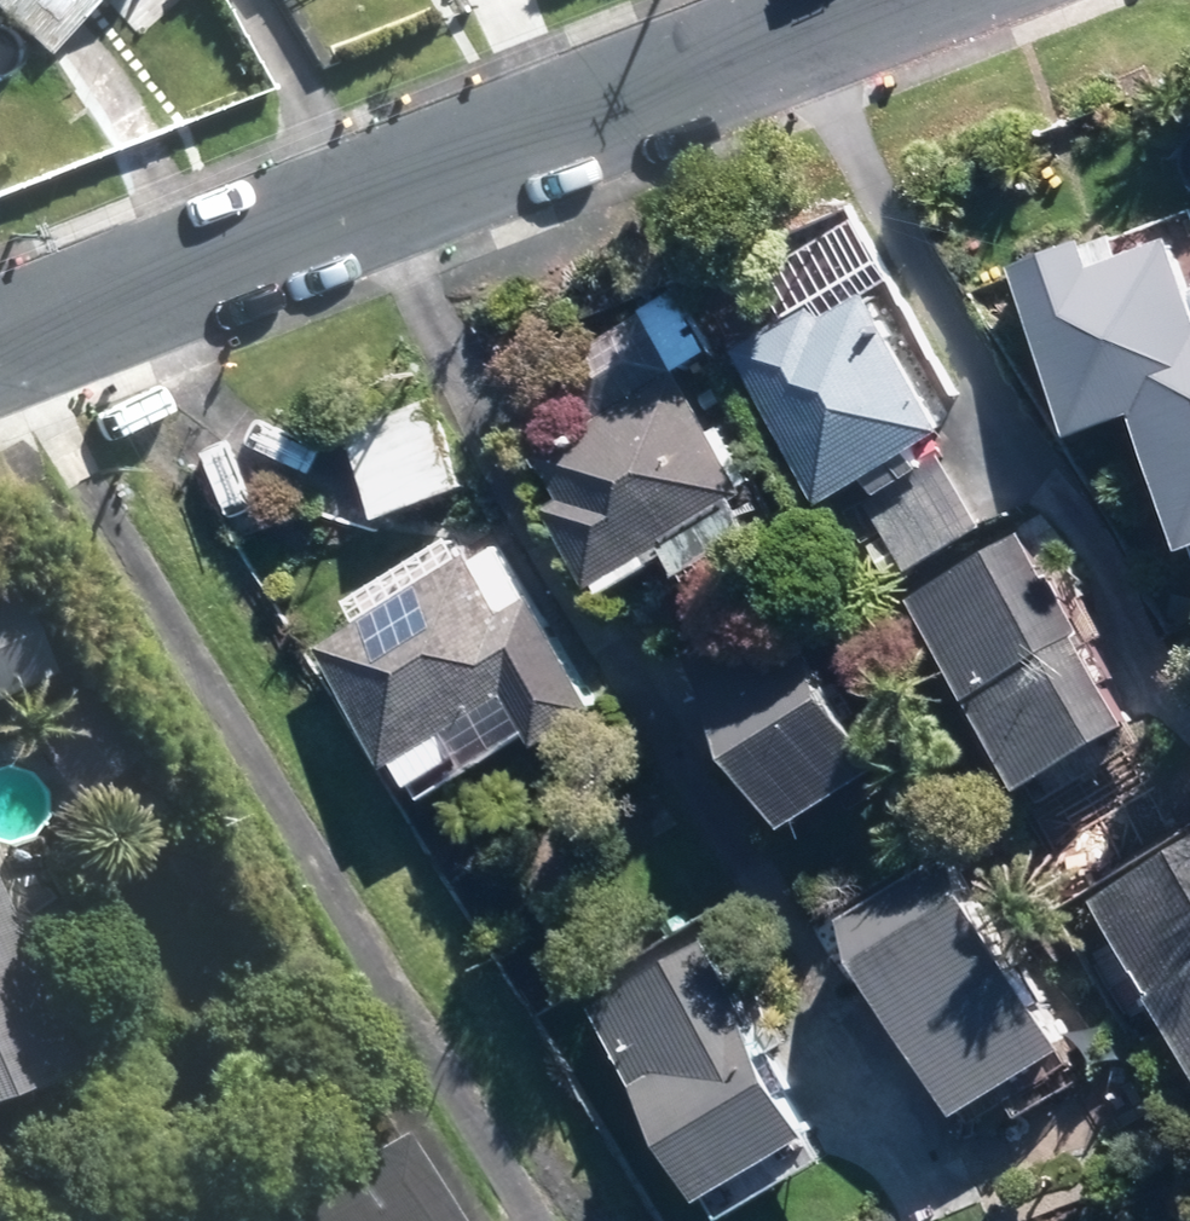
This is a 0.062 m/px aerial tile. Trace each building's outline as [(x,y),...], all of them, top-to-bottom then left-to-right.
[(1004,283),(1054,434),(1119,413),(1164,549),(1189,541),(1189,339),(1176,343),(1145,254),(1076,277),(1070,261),(1004,283)] [(860,287),(729,353),(808,507),(939,441),(860,287)] [(649,326),(561,370),(585,417),(673,374),(649,326)] [(669,389),(534,463),(602,585),(737,510),(669,389)] [(461,495),(428,406),(360,431),(393,520),(461,495)] [(930,471),(860,506),(891,568),(962,533),(930,471)] [(1017,549),(909,603),(1005,792),(1112,738),(1017,549)] [(455,572),(315,651),(377,760),(497,692),(518,728),(571,698),(520,609),(487,627),(455,572)] [(12,592),(0,597),(0,693),(48,672),(12,592)] [(771,597),(680,647),(777,823),(868,773),(771,597)] [(1087,905),(1189,1078),(1189,845),(1087,905)] [(930,859),(831,922),(951,1108),(1049,1045),(930,859)] [(71,1042),(0,866),(0,1070),(71,1042)] [(806,1132),(702,948),(582,1014),(686,1199),(806,1132)] [(255,1217),(258,1220),(463,1220),(402,1124),(255,1217)]
